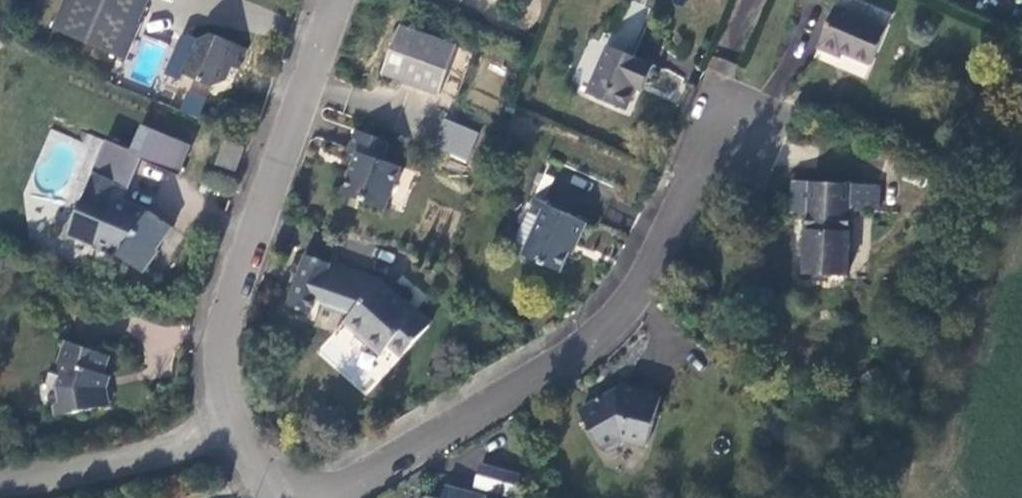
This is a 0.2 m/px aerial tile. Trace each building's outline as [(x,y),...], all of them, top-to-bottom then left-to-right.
[(47,36),(114,63),(123,42),(119,40),(137,0),(63,0),(47,36)] [(616,0),(603,34),(628,43),(641,9),(616,0)] [(878,32),(832,12),(814,51),(835,61),(838,55),(862,66),(878,32)] [(437,96),(455,102),(470,58),(453,52),(397,32),(380,80),(436,100),(437,96)] [(628,43),(603,34),(598,47),(579,95),(617,111),(626,88),(629,80),(638,84),(645,66),(623,57),(628,43)] [(190,45),(175,80),(206,93),(211,93),(220,74),(228,77),(237,56),(201,41),(190,45)] [(629,80),(626,88),(634,93),(638,84),(629,80)] [(466,163),(479,133),(445,118),(432,147),(466,163)] [(117,255),(137,220),(123,215),(125,211),(109,206),(126,162),(165,176),(176,148),(130,132),(121,152),(99,144),(65,234),(116,257),(117,255)] [(374,151),(344,140),(334,160),(342,175),(332,202),(371,217),(388,177),(368,167),(374,151)] [(224,142),(217,164),(235,169),(241,147),(224,142)] [(871,193),(785,189),(785,215),(798,216),(799,229),(792,245),(798,264),(798,282),(839,284),(843,220),(869,220),(871,193)] [(582,226),(527,201),(521,205),(537,212),(519,256),(553,274),(567,243),(574,245),(582,226)] [(140,216),(137,220),(117,255),(142,273),(157,251),(151,247),(162,228),(140,216)] [(296,260),(277,309),(296,317),(302,303),(311,305),(310,310),(333,315),(334,310),(344,312),(341,315),(354,331),(351,335),(370,353),(374,347),(385,360),(417,329),(374,285),(296,260)] [(104,363),(66,346),(56,366),(50,366),(42,389),(51,394),(56,417),(100,407),(96,384),(104,363)] [(575,424),(596,463),(597,463),(610,455),(608,444),(634,451),(648,402),(609,395),(609,404),(575,424)] [(470,472),(466,492),(484,497),(508,497),(512,482),(470,472)]
